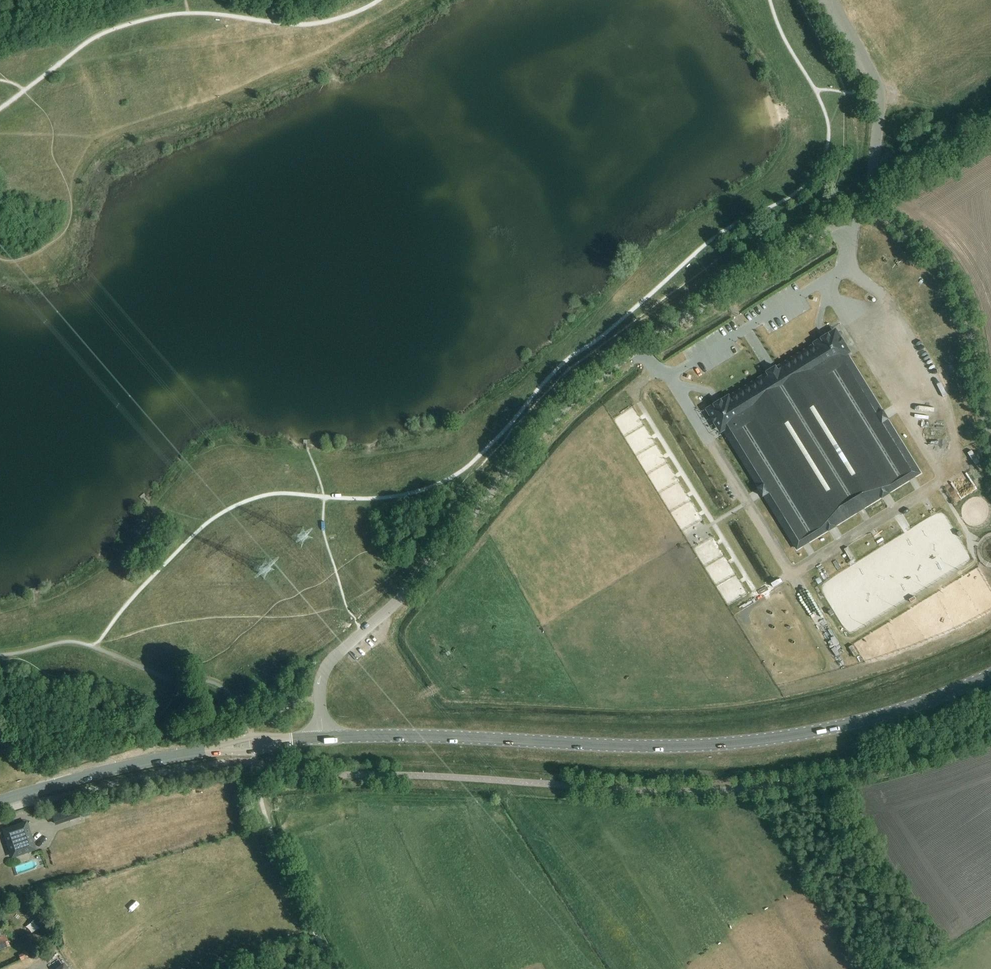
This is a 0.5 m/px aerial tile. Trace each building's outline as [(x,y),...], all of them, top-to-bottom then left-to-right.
[(818,346),(791,363),(812,397),(856,370),(845,353),(847,352),(836,333),(817,345),(818,346)] [(778,418),(733,446),(797,549),(920,474),(856,370),(812,397),(791,363),(757,384),(778,418)] [(723,428),(733,446),(778,418),(757,384),(729,401),(728,399),(710,411),(721,429),(723,428)] [(3,831),(12,857),(35,850),(26,823),(3,831)] [(32,922),(40,928),(46,919),(39,913),(32,922)]
